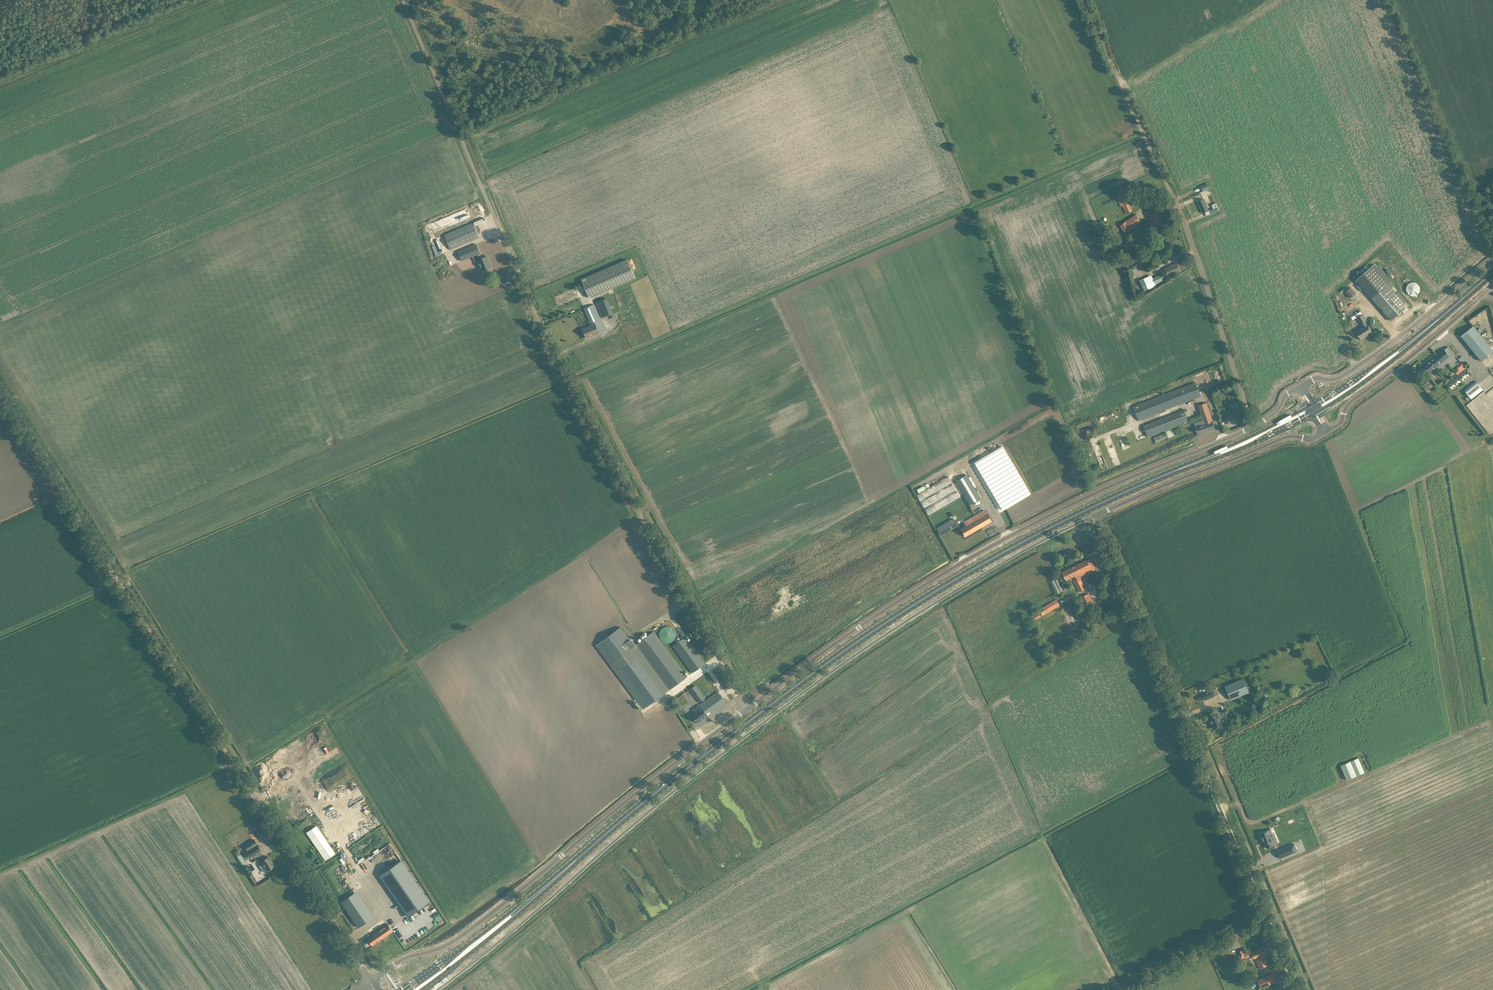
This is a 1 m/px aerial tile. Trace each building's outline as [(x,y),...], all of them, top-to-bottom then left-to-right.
[(1208,189),(1202,191),(1210,208),(1216,206),(1208,189)] [(1123,206),(1126,214),(1132,211),(1128,200),(1132,198),(1130,194),(1128,194),(1127,192),(1117,197),(1121,207),(1123,206)] [(1198,201),(1203,213),(1209,210),(1204,198),(1198,201)] [(1158,230),(1160,235),(1167,232),(1158,211),(1150,215),(1157,231),(1158,230)] [(1133,217),(1120,225),(1125,231),(1137,223),(1133,217)] [(444,235),(450,249),(479,237),(473,222),(444,235)] [(471,246),(458,252),(461,261),(477,255),(478,259),(482,258),(476,244),(471,246)] [(487,256),(482,258),(478,259),(483,270),(487,268),(492,267),(491,266),(490,262),(487,256)] [(627,259),(581,279),(589,298),(635,278),(627,259)] [(1165,269),(1168,276),(1180,271),(1177,263),(1165,269)] [(1374,264),(1356,280),(1372,298),(1391,321),(1409,305),(1374,264)] [(1144,278),(1149,289),(1157,286),(1156,285),(1165,281),(1162,273),(1153,278),(1151,275),(1144,278)] [(1405,294),(1416,296),(1419,285),(1408,282),(1405,294)] [(1345,292),(1350,298),(1356,293),(1351,287),(1345,292)] [(596,302),(601,318),(612,314),(607,298),(596,302)] [(582,329),(586,338),(599,333),(599,332),(605,330),(594,304),(584,309),(591,325),(582,329)] [(1361,311),(1351,317),(1353,320),(1362,314),(1361,311)] [(1356,331),(1361,340),(1372,332),(1367,324),(1365,321),(1366,320),(1363,314),(1357,318),(1361,323),(1363,326),(1356,331)] [(1481,361),(1492,351),(1492,350),(1473,326),(1461,336),(1481,361)] [(1424,366),(1429,373),(1435,368),(1437,371),(1456,356),(1448,346),(1424,366)] [(1446,384),(1451,391),(1471,375),(1462,363),(1454,370),(1458,375),(1446,384)] [(1464,391),(1471,399),(1483,389),(1476,381),(1464,391)] [(1133,406),(1138,420),(1201,396),(1195,382),(1133,406)] [(1422,386),(1425,391),(1431,387),(1428,382),(1422,386)] [(1198,406),(1204,424),(1213,421),(1207,403),(1198,406)] [(1184,409),(1143,425),(1148,436),(1188,421),(1184,409)] [(1237,414),(1227,418),(1229,424),(1239,420),(1237,414)] [(1204,424),(1196,427),(1197,430),(1198,435),(1216,429),(1214,424),(1213,421),(1204,424)] [(1154,437),(1156,442),(1167,438),(1165,433),(1154,437)] [(974,462),(1002,510),(1030,493),(1002,445),(974,462)] [(943,474),(932,480),(933,483),(945,476),(943,474)] [(956,481),(969,505),(981,498),(967,474),(956,481)] [(926,515),(960,499),(949,477),(915,493),(926,515)] [(967,525),(961,528),(965,536),(991,521),(985,510),(965,522),(967,525)] [(953,518),(936,528),(940,535),(958,525),(953,518)] [(1072,577),(1080,591),(1086,588),(1080,578),(1093,571),(1099,568),(1094,557),(1088,560),(1088,559),(1062,572),(1066,580),(1072,577)] [(1089,593),(1082,595),(1085,607),(1092,605),(1089,593)] [(1039,609),(1043,615),(1060,605),(1056,599),(1039,609)] [(665,642),(668,643),(671,642),(673,641),(675,639),(676,638),(676,635),(676,632),(675,630),(673,628),(672,627),(669,626),(666,626),(664,627),(662,628),(661,630),(660,633),(659,635),(660,637),(661,639),(663,641),(665,642)] [(610,664),(635,645),(621,627),(596,645),(610,664)] [(636,645),(669,690),(687,676),(654,631),(648,635),(645,632),(639,637),(642,640),(636,645)] [(677,643),(673,646),(693,673),(705,664),(685,637),(681,640),(679,638),(675,640),(677,643)] [(610,664),(643,709),(669,690),(636,645),(635,645),(610,664)] [(1244,678),(1225,686),(1231,700),(1249,692),(1244,678)] [(701,701),(705,699),(699,691),(695,685),(690,689),(694,695),(700,702),(701,701)] [(1202,694),(1204,700),(1215,696),(1213,689),(1202,694)] [(695,713),(692,715),(697,723),(704,718),(704,717),(707,715),(708,717),(727,704),(718,691),(714,694),(706,700),(702,703),(699,705),(695,708),(693,710),(695,713)] [(1218,713),(1209,717),(1214,728),(1223,725),(1218,713)] [(1341,765),(1347,780),(1365,772),(1358,757),(1341,765)] [(317,826),(307,832),(326,860),(335,853),(317,826)] [(1270,829),(1260,833),(1267,848),(1274,845),(1271,838),(1270,838),(1269,835),(1272,833),(1270,829)] [(255,840),(244,846),(247,851),(245,852),(249,858),(251,857),(261,850),(255,840)] [(1294,844),(1277,851),(1280,858),(1297,851),(1294,844)] [(243,866),(247,864),(241,854),(238,855),(243,866)] [(275,865),(271,859),(270,860),(268,856),(267,857),(267,856),(264,857),(265,858),(261,861),(267,870),(268,870),(268,871),(271,869),(271,868),(275,865)] [(402,860),(380,875),(408,916),(430,901),(402,860)] [(343,901),(358,928),(376,918),(361,891),(343,901)] [(374,935),(368,939),(372,945),(393,931),(388,924),(381,928),(373,934),(374,935)] [(1255,957),(1259,968),(1268,965),(1264,955),(1268,954),(1265,946),(1257,949),(1258,950),(1256,950),(1256,951),(1252,953),(1253,954),(1254,958),(1255,957)] [(1233,958),(1235,962),(1238,961),(1246,957),(1247,957),(1248,956),(1248,957),(1251,955),(1252,955),(1253,954),(1252,953),(1252,951),(1251,951),(1244,953),(1243,950),(1239,952),(1240,955),(1236,957),(1233,958)] [(1258,980),(1262,987),(1275,982),(1272,974),(1258,980)]
